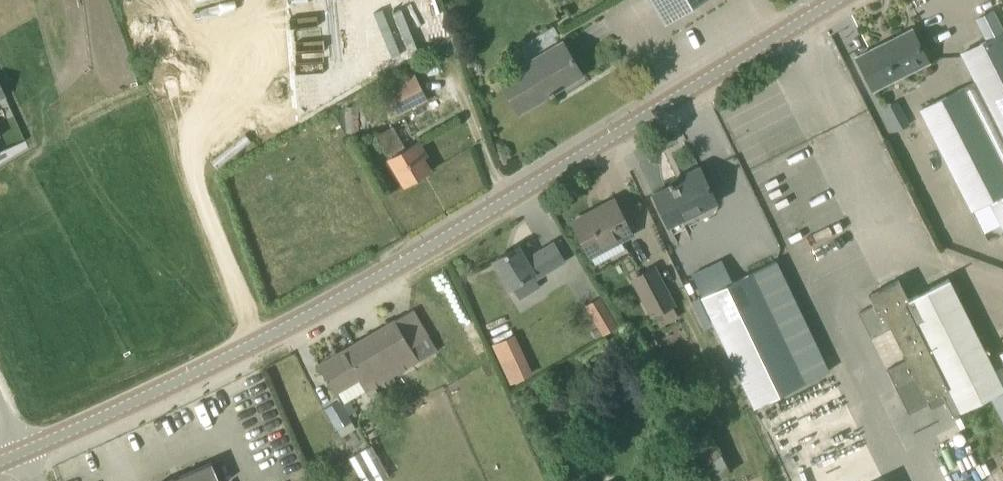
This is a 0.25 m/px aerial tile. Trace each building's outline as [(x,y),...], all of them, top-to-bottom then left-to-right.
[(666,23),(704,0),(652,0),(666,23)] [(993,10),(976,19),(987,40),(961,53),(975,81),(924,109),(975,209),(988,203),(1002,230),(1002,30),(993,10)] [(874,91),(929,64),(912,30),(857,57),(874,91)] [(519,112),(583,74),(563,40),(500,80),(519,112)] [(392,118),(428,100),(415,73),(379,90),(392,118)] [(895,129),(909,123),(899,100),(886,105),(895,129)] [(359,106),(347,106),(348,133),(360,132),(359,106)] [(406,149),(393,126),(376,134),(405,185),(430,170),(422,158),(427,155),(419,141),(406,149)] [(717,202),(700,168),(699,168),(701,172),(672,185),(671,182),(667,183),(669,187),(652,195),(665,227),(717,202)] [(612,246),(631,236),(614,200),(573,222),(589,252),(610,239),(612,246)] [(565,259),(554,242),(526,259),(518,246),(493,260),(509,287),(536,272),(538,276),(565,259)] [(702,296),(755,406),(833,369),(780,259),(702,296)] [(673,307),(675,306),(654,267),(631,279),(651,318),(654,316),(673,307)] [(949,278),(908,298),(899,280),(869,295),(874,305),(858,313),(871,338),(891,327),(907,359),(886,370),(908,414),(928,404),(930,408),(945,400),(953,415),(1002,390),(1002,369),(1002,366),(994,370),(949,278)] [(603,335),(618,326),(600,297),(585,306),(603,335)] [(423,327),(413,310),(318,365),(333,392),(361,377),(367,389),(437,351),(423,327)] [(516,332),(492,343),(509,383),(533,373),(516,332)] [(991,399),(1002,423),(1002,393),(991,399)] [(343,436),(353,430),(356,428),(340,399),(326,408),(343,436)] [(361,480),(379,480),(389,477),(374,443),(349,453),(361,480)] [(212,462),(168,480),(220,480),(212,462)]
